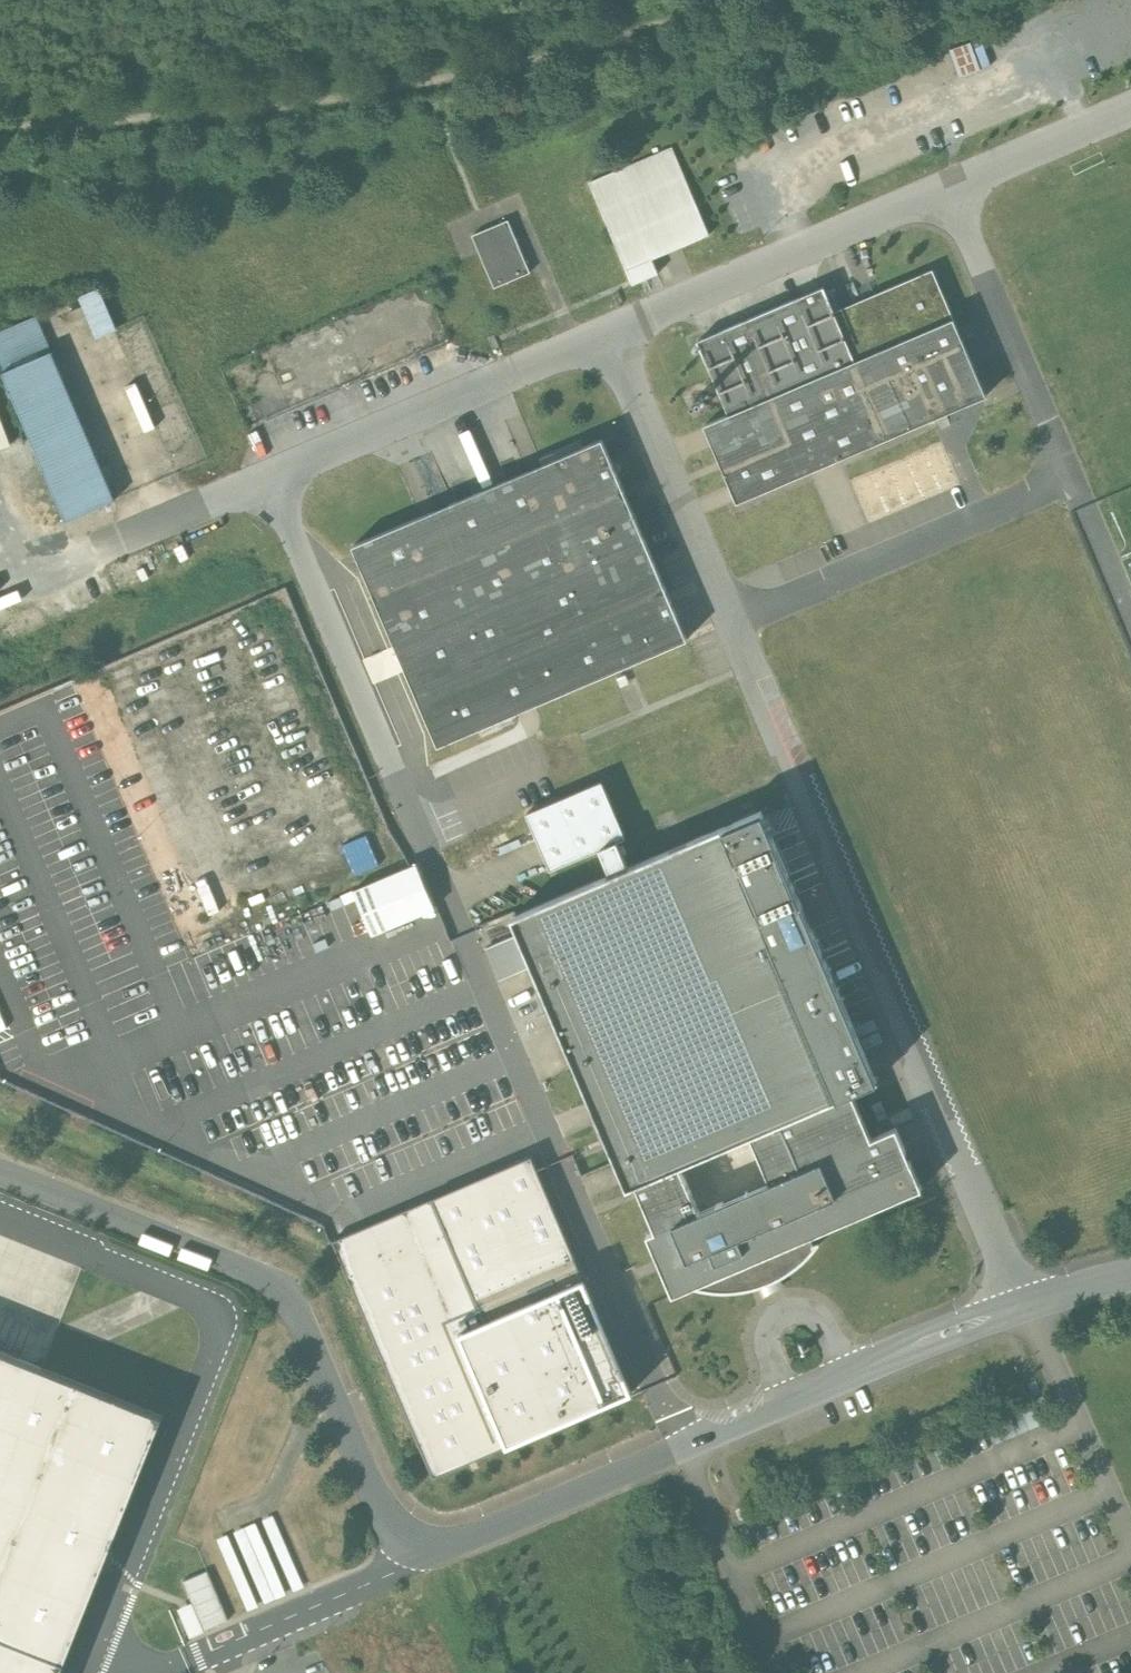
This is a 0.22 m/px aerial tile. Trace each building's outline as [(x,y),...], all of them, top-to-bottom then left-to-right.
[(982,36),(951,49),(962,76),(993,64),(982,36)] [(672,148),(589,184),(632,285),(658,274),(652,260),(709,235),(672,148)] [(530,273),(508,221),(472,236),(495,288),(530,273)] [(704,425),(736,499),(737,502),(986,396),(932,270),(834,312),(823,287),(697,341),(729,415),(704,425)] [(98,290),(80,297),(98,338),(115,331),(98,290)] [(36,316),(0,332),(0,366),(66,521),(115,500),(36,316)] [(288,346),(278,350),(283,362),(293,358),(288,346)] [(292,367),(276,374),(283,389),(298,382),(292,367)] [(300,388),(285,394),(290,407),(305,401),(300,388)] [(602,440),(353,546),(438,746),(687,640),(602,440)] [(938,442),(857,477),(875,518),(956,483),(938,442)] [(611,876),(512,919),(518,935),(486,949),(499,981),(532,967),(627,1189),(636,1185),(680,1167),(750,1136),(852,1093),(877,1082),(761,813),(629,869),(617,842),(626,838),(602,782),(526,814),(550,870),(600,849),(611,876)] [(416,865),(354,891),(372,935),(435,909),(416,865)] [(871,1138),(852,1093),(750,1136),(770,1182),(699,1212),(680,1167),(636,1185),(655,1231),(647,1234),(673,1295),(692,1287),(720,1291),(749,1289),(776,1279),(800,1264),(820,1243),(819,1241),(814,1243),(811,1236),(922,1189),(896,1128),(871,1138)] [(532,1156),(332,1241),(434,1477),(633,1392),(532,1156)] [(0,1351),(0,1672),(60,1672),(163,1416),(0,1351)] [(207,1571),(183,1581),(204,1630),(228,1620),(207,1571)]
